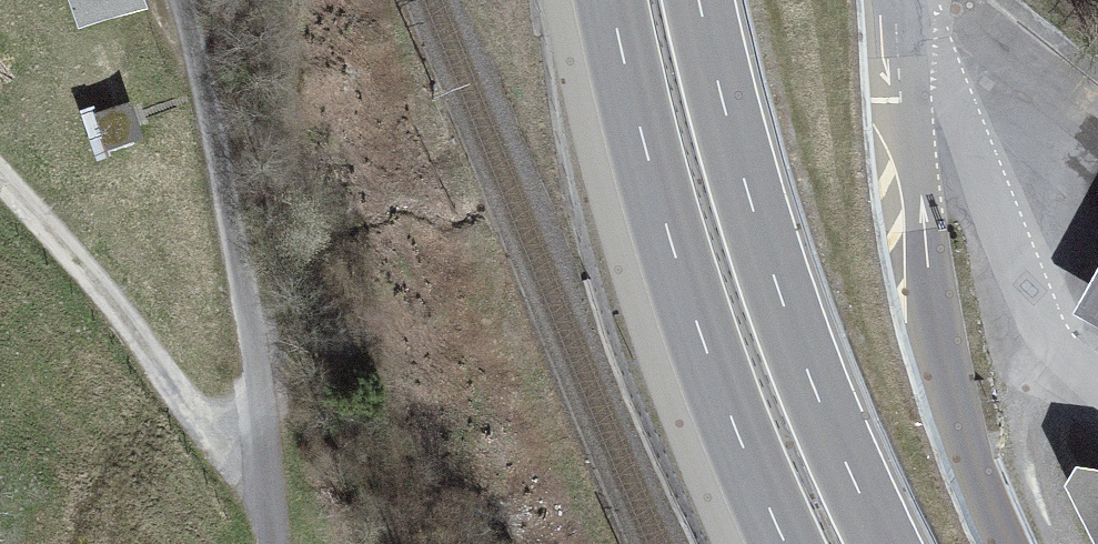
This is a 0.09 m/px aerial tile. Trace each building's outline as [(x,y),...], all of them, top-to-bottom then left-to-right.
[(144,5),(143,0),(68,0),(73,21),(144,5)]
